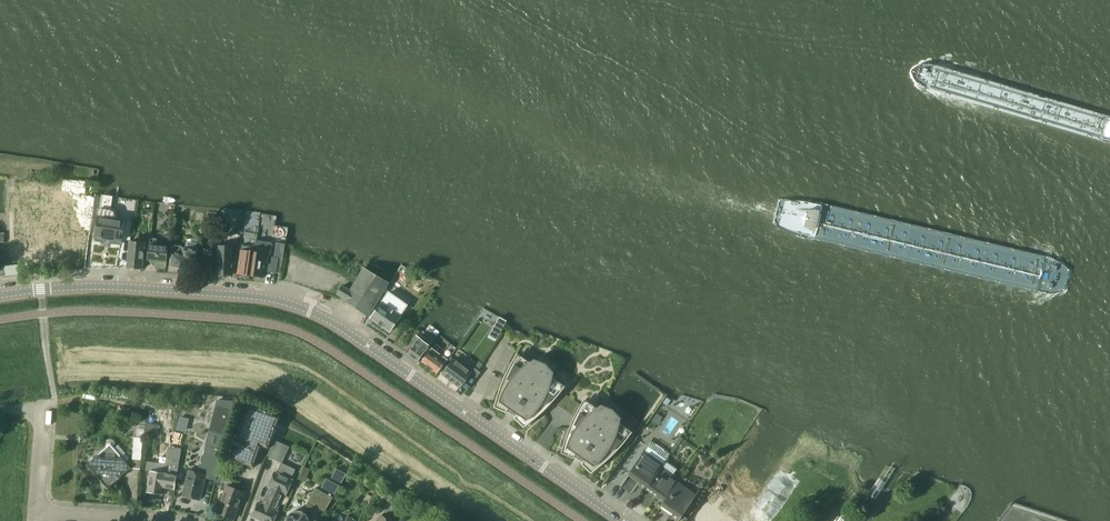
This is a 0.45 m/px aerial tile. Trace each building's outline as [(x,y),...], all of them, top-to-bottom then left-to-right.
[(51,213),(52,209),(52,208),(52,207),(51,207),(51,206),(51,205),(51,204),(50,204),(50,203),(50,202),(49,202),(49,201),(48,201),(48,200),(47,200),(46,199),(45,198),(44,198),(43,198),(42,197),(41,197),(40,197),(39,197),(38,198),(37,198),(36,198),(35,199),(34,199),(33,200),(32,201),(32,202),(31,202),(31,203),(30,203),(30,204),(30,205),(30,206),(29,206),(29,207),(29,208),(30,215),(30,226),(36,225),(37,237),(70,235),(72,218),(51,216),(51,213)] [(121,242),(124,221),(113,219),(114,215),(114,214),(114,213),(113,212),(112,212),(112,211),(111,211),(99,209),(95,236),(111,238),(111,240),(121,242)] [(142,269),(145,240),(143,238),(138,238),(135,240),(135,243),(130,242),(127,267),(142,269)] [(165,267),(167,246),(156,245),(156,239),(150,239),(148,259),(154,260),(153,266),(165,267)] [(254,252),(250,276),(264,278),(265,271),(276,273),(276,267),(281,267),(283,258),(285,244),(276,243),(274,257),(269,256),(271,243),(256,241),(254,252)] [(171,254),(170,266),(196,269),(197,265),(213,267),(215,250),(204,249),(203,252),(198,252),(198,250),(196,250),(197,244),(186,243),(186,249),(183,249),(181,247),(174,246),(172,248),(172,254),(171,254)] [(218,246),(216,275),(231,276),(232,246),(218,246)] [(250,276),(254,252),(254,248),(241,246),(237,274),(250,276)] [(373,310),(388,283),(365,268),(350,291),(342,286),(337,294),(344,299),(344,300),(368,316),(373,310)] [(422,287),(417,283),(413,288),(419,292),(422,287)] [(380,326),(397,300),(388,294),(370,319),(380,326)] [(389,332),(400,316),(399,314),(401,310),(405,313),(408,308),(397,300),(380,326),(389,332)] [(496,329),(493,334),(498,337),(501,332),(496,329)] [(409,352),(407,354),(417,361),(419,359),(431,343),(420,335),(419,338),(415,335),(408,345),(412,347),(409,351),(409,352)] [(446,361),(447,359),(431,348),(427,353),(421,361),(437,373),(446,361)] [(627,439),(631,434),(619,426),(621,418),(612,410),(601,405),(594,409),(583,401),(581,405),(561,391),(564,388),(552,380),(553,372),(545,364),(534,359),(527,363),(515,355),(512,361),(509,367),(505,374),(503,380),(500,386),(498,393),(496,400),(509,409),(508,411),(515,416),(516,414),(530,423),(534,419),(539,415),(544,411),(548,406),(552,402),(574,417),(571,422),(569,428),(567,434),(565,440),(563,445),(576,455),(575,457),(582,462),(583,459),(597,469),(602,465),(606,461),(611,457),(615,452),(619,448),(623,443),(627,439)] [(459,388),(462,383),(468,387),(479,373),(474,369),(471,372),(453,359),(441,374),(459,388)] [(268,448),(280,415),(247,404),(228,458),(253,467),(261,446),(268,448)] [(225,435),(231,409),(215,405),(209,431),(225,435)] [(133,437),(131,469),(140,470),(143,438),(144,438),(145,421),(134,418),(133,437)] [(183,431),(186,423),(179,421),(177,430),(183,431)] [(154,435),(155,425),(145,422),(144,434),(154,435)] [(282,463),(289,447),(273,439),(267,456),(281,463),(282,463)] [(106,448),(86,465),(107,489),(130,469),(125,462),(129,458),(118,446),(114,450),(114,449),(113,448),(114,446),(114,443),(113,441),(110,440),(108,441),(106,443),(105,445),(106,448)] [(217,476),(224,450),(205,445),(198,473),(188,470),(182,495),(199,500),(205,478),(215,481),(217,476)] [(646,488),(661,466),(662,464),(644,452),(628,475),(646,488)] [(175,489),(180,457),(167,455),(164,472),(150,470),(147,492),(161,495),(162,487),(175,489)] [(661,466),(646,488),(645,489),(663,502),(677,482),(679,479),(672,475),(673,473),(676,470),(664,462),(662,464),(661,466)] [(284,493),(286,494),(292,480),(290,479),(295,469),(282,463),(281,463),(276,473),(274,472),(268,486),(270,487),(262,504),(258,502),(251,516),(261,520),(273,520),(278,511),(276,510),(284,493)] [(304,467),(298,479),(306,483),(308,478),(306,477),(310,470),(304,467)] [(347,474),(336,468),(330,480),(326,478),(320,490),(315,488),(307,503),(303,511),(301,511),(300,510),(298,510),(296,510),(295,510),(293,511),(292,512),(290,512),(289,513),(288,515),(287,516),(286,517),(286,519),(286,520),(309,520),(308,519),(308,517),(314,506),(317,508),(317,510),(320,511),(321,510),(324,511),(324,512),(347,474)] [(679,519),(695,495),(677,482),(663,502),(660,506),(679,519)] [(233,519),(243,492),(226,486),(217,513),(233,519)] [(705,499),(689,520),(735,520),(705,499)] [(363,500),(360,504),(365,508),(369,503),(363,500)]
